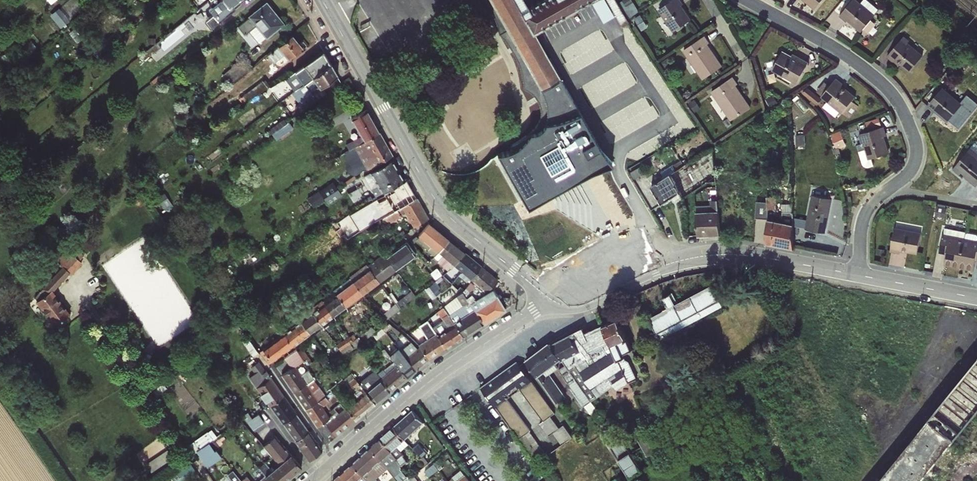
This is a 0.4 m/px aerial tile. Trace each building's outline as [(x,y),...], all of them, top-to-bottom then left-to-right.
[(64,27),(86,10),(79,0),(71,0),(53,13),(64,27)] [(558,79),(535,30),(590,0),(543,0),(530,7),(526,0),(491,0),(541,88),(558,79)] [(622,25),(628,21),(616,0),(606,0),(622,25)] [(680,0),(672,0),(658,10),(673,32),(691,20),(681,5),(683,4),(680,0)] [(814,10),(822,0),(802,0),(814,10)] [(875,15),(879,9),(868,0),(863,0),(860,3),(857,0),(852,0),(839,16),(846,23),(847,22),(860,32),(875,15)] [(29,2),(15,12),(20,18),(33,7),(29,2)] [(238,27),(254,47),(283,23),(267,3),(238,27)] [(206,7),(197,13),(201,19),(210,13),(206,7)] [(47,32),(44,29),(35,37),(37,40),(47,32)] [(165,44),(171,38),(175,42),(181,37),(175,30),(163,41),(165,44)] [(101,34),(96,39),(105,51),(120,39),(116,33),(106,41),(101,34)] [(303,48),(293,35),(271,54),(277,60),(287,51),(291,57),(303,48)] [(710,43),(705,36),(682,51),(702,80),(723,66),(708,44),(710,43)] [(903,36),(886,57),(898,67),(900,65),(909,73),(923,56),(908,43),(910,41),(903,36)] [(332,65),(324,51),(288,76),(293,86),(259,112),(263,116),(299,89),(332,65)] [(771,71),(796,84),(809,61),(794,53),(792,57),(782,51),(771,71)] [(234,84),(253,69),(244,58),(225,75),(234,85),(234,84)] [(332,65),(299,89),(304,95),(298,99),(301,105),(338,76),(332,65)] [(750,107),(736,86),(738,84),(733,77),(710,92),(730,122),(750,107)] [(816,91),(826,102),(823,107),(835,117),(839,113),(849,118),(858,107),(852,102),(855,97),(842,86),(843,84),(835,78),(829,86),(824,82),(816,91)] [(529,207),(608,160),(558,79),(541,88),(547,107),(545,127),(498,155),(529,207)] [(251,103),(270,88),(264,82),(246,98),(251,103)] [(962,104),(942,88),(927,106),(947,123),(962,104)] [(650,134),(666,126),(656,107),(641,115),(650,134)] [(380,134),(366,110),(352,118),(362,136),(346,145),(350,150),(353,149),(380,134)] [(273,135),(277,141),(294,129),(290,123),(273,135)] [(856,146),(863,166),(866,168),(873,166),(871,159),(889,153),(884,137),(887,136),(884,126),(858,135),(860,144),(856,146)] [(834,134),(839,148),(848,144),(843,130),(834,134)] [(380,134),(353,149),(365,171),(392,155),(389,149),(380,134)] [(650,187),(661,205),(671,199),(674,203),(681,197),(682,199),(708,182),(716,182),(712,148),(650,187)] [(970,148),(951,170),(962,180),(964,178),(975,187),(976,186),(976,154),(970,148)] [(372,200),(404,180),(392,160),(366,176),(375,193),(371,197),(372,200)] [(404,180),(372,200),(369,202),(373,208),(376,206),(377,207),(388,201),(395,212),(417,199),(406,179),(404,180)] [(327,199),(339,190),(334,183),(322,191),(327,199)] [(319,190),(309,197),(314,205),(325,198),(319,190)] [(327,199),(326,200),(329,204),(342,194),(339,190),(327,199)] [(766,244),(793,249),(793,212),(782,212),(782,222),(768,219),(768,210),(776,209),(776,198),(775,197),(767,197),(767,195),(754,196),(755,219),(767,223),(766,244)] [(832,199),(811,195),(805,230),(825,234),(832,199)] [(428,219),(417,199),(395,212),(382,220),(386,226),(405,214),(414,228),(426,221),(428,219)] [(366,204),(357,210),(359,215),(369,209),(366,204)] [(718,212),(695,213),(698,237),(720,236),(718,212)] [(429,224),(415,240),(435,255),(448,240),(429,224)] [(894,228),(890,252),(900,254),(900,251),(917,255),(921,233),(894,228)] [(976,261),(976,242),(942,235),(938,253),(945,255),(943,265),(974,271),(976,261)] [(395,237),(380,248),(383,252),(398,240),(395,237)] [(448,240),(435,255),(451,267),(454,265),(464,253),(448,240)] [(395,270),(416,254),(407,243),(387,258),(395,270)] [(81,257),(74,251),(70,256),(77,262),(81,257)] [(70,256),(69,255),(66,253),(57,263),(62,267),(70,256)] [(470,278),(480,266),(464,253),(454,265),(470,278)] [(367,267),(370,271),(379,282),(395,270),(387,258),(384,255),(367,267)] [(54,293),(70,274),(72,275),(81,266),(77,262),(70,256),(62,267),(64,268),(37,300),(56,325),(70,316),(54,293)] [(497,281),(480,266),(470,278),(487,292),(492,287),(497,281)] [(364,275),(361,272),(351,279),(354,283),(362,294),(379,282),(370,271),(364,275)] [(459,280),(454,285),(460,290),(465,284),(459,280)] [(354,283),(337,296),(346,307),(362,294),(354,283)] [(464,293),(465,294),(484,323),(505,309),(494,290),(488,297),(472,285),(464,293)] [(666,310),(649,319),(660,340),(722,306),(711,285),(677,304),(671,293),(660,299),(666,310)] [(321,302),(324,305),(333,317),(346,307),(337,296),(334,292),(321,302)] [(463,308),(450,316),(463,337),(484,323),(465,294),(458,299),(463,308)] [(324,305),(312,314),(321,325),(333,317),(324,305)] [(445,309),(438,314),(447,329),(437,335),(446,349),(452,344),(463,337),(450,316),(445,309)] [(179,333),(194,323),(188,314),(173,324),(179,333)] [(303,315),(298,319),(309,335),(321,325),(312,314),(306,319),(303,315)] [(546,341),(525,355),(555,403),(566,396),(551,372),(560,367),(583,403),(592,401),(578,380),(573,358),(585,379),(584,373),(598,396),(613,387),(611,381),(625,373),(628,378),(638,375),(625,354),(611,358),(628,347),(628,346),(617,329),(614,318),(582,327),(580,324),(556,339),(546,341)] [(309,335),(298,319),(281,332),(292,347),(309,335)] [(419,326),(429,341),(421,347),(428,360),(435,356),(446,349),(437,335),(430,324),(429,322),(428,320),(419,326)] [(260,347),(272,362),(292,347),(281,332),(260,347)] [(348,337),(336,346),(341,352),(344,356),(355,348),(356,347),(348,337)] [(400,340),(395,344),(407,358),(417,370),(428,360),(421,347),(418,349),(410,342),(404,346),(400,340)] [(384,350),(408,378),(417,370),(407,358),(401,363),(391,351),(390,352),(386,348),(384,350)] [(302,350),(297,354),(304,362),(306,360),(309,364),(312,363),(302,350)] [(392,391),(408,378),(384,350),(382,351),(393,364),(378,376),(379,377),(381,379),(392,391)] [(341,352),(329,361),(332,366),(338,361),(344,356),(341,352)] [(304,362),(297,354),(292,358),(298,365),(298,366),(304,362)] [(871,480),(934,480),(976,430),(976,357),(871,480)] [(508,395),(522,386),(544,418),(554,412),(518,359),(482,384),(519,438),(531,429),(508,395)] [(262,379),(253,385),(269,407),(270,407),(283,397),(258,362),(253,366),(262,379)] [(281,376),(293,393),(306,385),(294,368),(281,376)] [(378,376),(374,371),(367,377),(372,383),(379,377),(378,376)] [(356,420),(376,404),(366,392),(354,379),(350,374),(334,390),(337,393),(347,384),(359,398),(346,409),(356,420)] [(618,389),(628,381),(623,374),(613,382),(618,389)] [(381,379),(366,392),(376,404),(392,391),(381,379)] [(318,402),(306,385),(293,393),(295,396),(305,411),(318,402)] [(522,387),(510,395),(533,430),(524,436),(533,451),(543,444),(549,453),(563,444),(555,431),(549,434),(541,421),(543,420),(522,387)] [(342,403),(332,392),(327,396),(336,407),(342,403)] [(296,415),(283,397),(270,407),(282,425),(296,415)] [(305,411),(329,444),(337,437),(324,422),(329,419),(328,418),(318,402),(305,411)] [(324,422),(337,437),(356,420),(346,409),(342,403),(336,407),(334,409),(336,413),(328,418),(329,419),(324,422)] [(395,428),(406,441),(425,424),(413,411),(395,428)] [(270,420),(265,413),(251,424),(256,431),(270,420)] [(542,422),(551,433),(562,425),(553,414),(542,422)] [(308,432),(296,415),(282,425),(286,429),(295,441),(308,432)] [(556,428),(561,441),(573,437),(569,424),(556,428)] [(261,432),(268,441),(275,436),(272,432),(268,427),(261,432)] [(381,440),(397,461),(401,467),(407,462),(404,457),(405,456),(398,448),(406,441),(395,428),(381,440)] [(268,441),(261,432),(254,437),(262,446),(268,441)] [(308,432),(295,441),(309,461),(322,450),(308,432)] [(262,446),(279,465),(274,469),(284,480),(286,480),(301,468),(285,448),(275,436),(268,441),(262,446)] [(609,447),(628,476),(642,468),(623,438),(609,447)] [(388,469),(397,461),(381,440),(372,448),(388,469)] [(210,443),(197,452),(207,467),(218,460),(213,453),(215,452),(210,443)] [(414,450),(418,454),(421,457),(427,452),(420,445),(414,450)] [(372,448),(354,464),(367,480),(374,480),(388,469),(372,448)] [(164,451),(149,463),(154,469),(169,458),(164,451)] [(422,470),(426,467),(421,460),(422,459),(421,457),(418,454),(413,458),(422,470)] [(429,464),(424,457),(422,459),(421,460),(426,467),(429,464)] [(259,469),(262,473),(265,476),(269,480),(284,480),(274,469),(272,466),(270,468),(266,463),(259,469)] [(354,464),(338,478),(335,480),(367,480),(354,464)] [(452,480),(441,465),(436,468),(446,480),(451,480),(452,480)] [(239,477),(233,469),(226,474),(232,480),(242,480),(239,477)]
